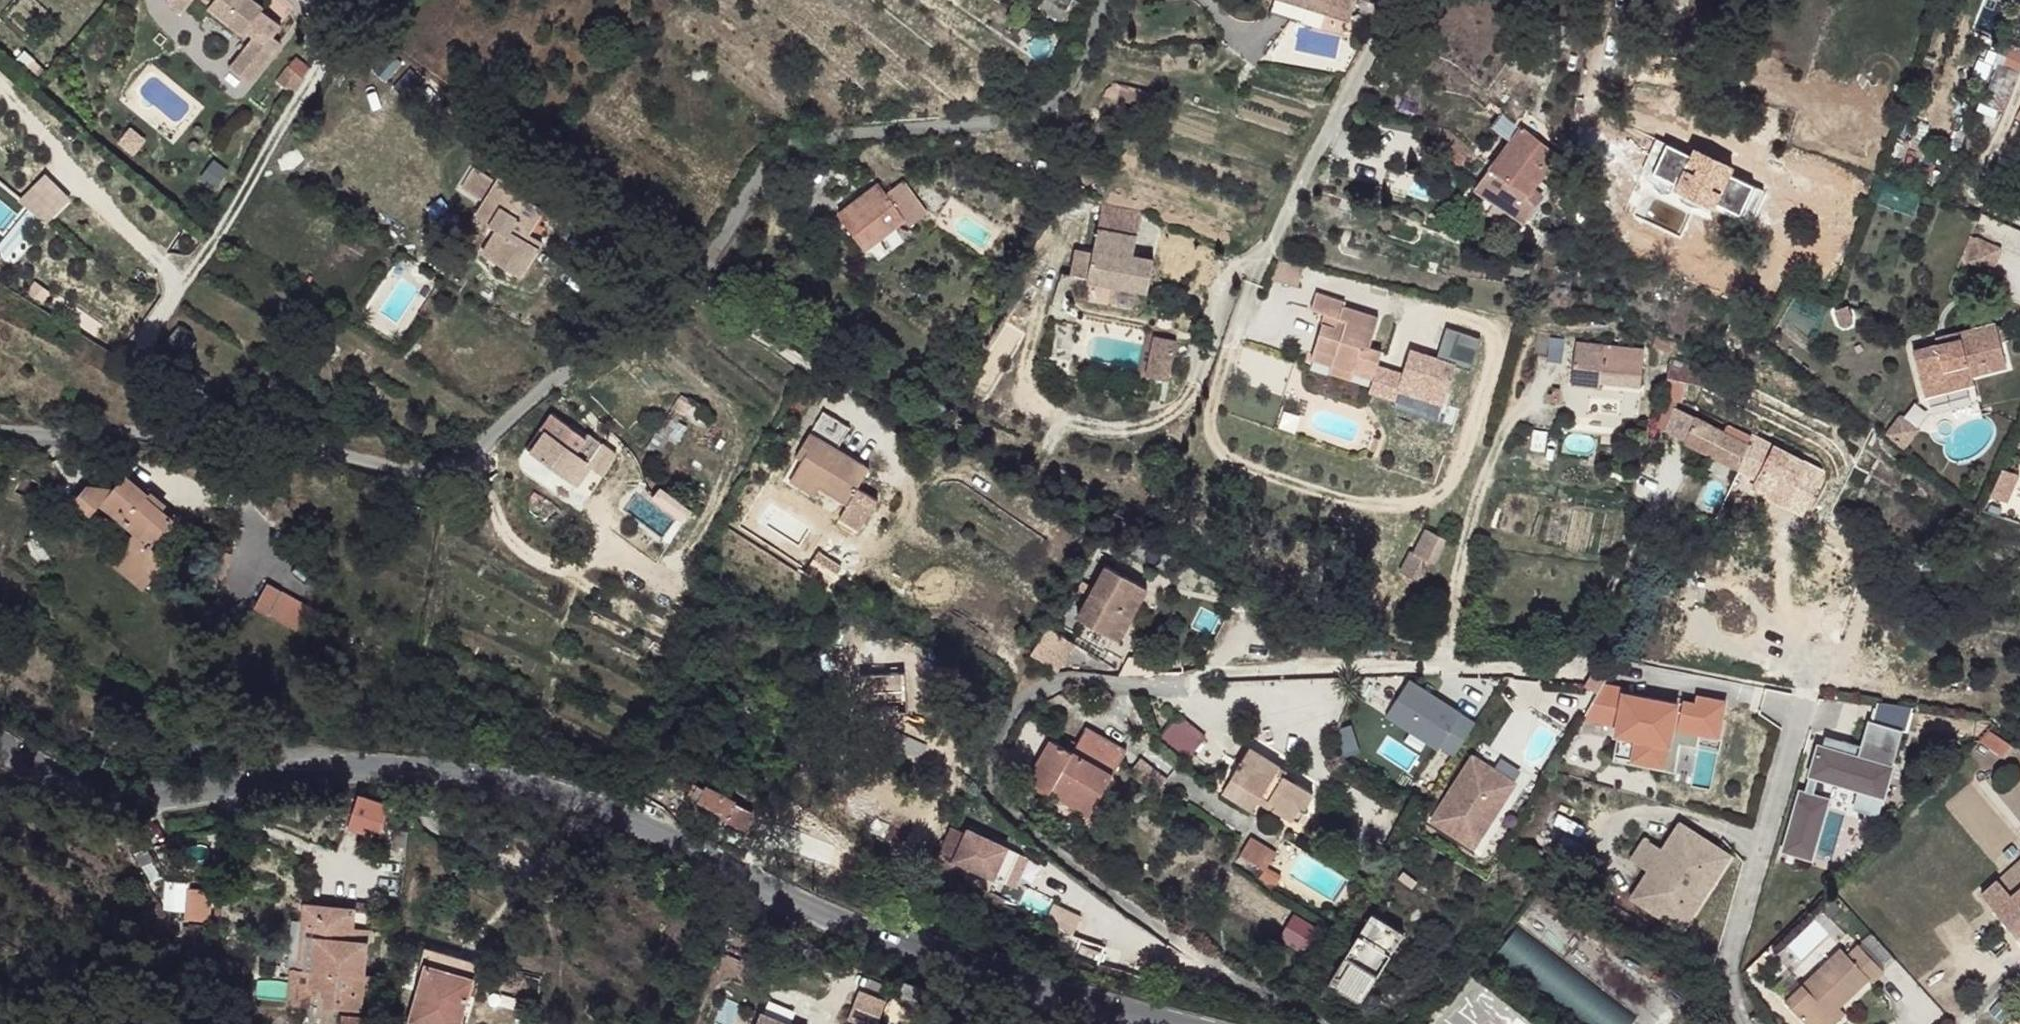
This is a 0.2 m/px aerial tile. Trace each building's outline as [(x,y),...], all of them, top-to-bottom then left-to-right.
[(163,1),(178,13),(188,0),(164,0),(163,1)] [(209,4),(206,7),(240,34),(243,30),(252,38),(229,68),(247,83),(278,42),(270,35),(260,28),(259,17),(256,13),(259,9),(261,7),(251,0),(203,0),(209,4)] [(278,24),(259,9),(256,13),(259,17),(260,28),(270,35),(278,24)] [(296,59),(278,82),(293,94),(305,80),(304,77),(310,69),(296,59)] [(1666,153),(1655,175),(1671,182),(1682,157),(1688,159),(1695,147),(1705,121),(1683,109),(1662,151),(1666,153)] [(1705,121),(1695,147),(1705,151),(1717,125),(1705,121)] [(1454,139),(1446,147),(1459,157),(1458,159),(1468,168),(1478,156),(1454,139)] [(1489,166),(1477,182),(1524,220),(1541,199),(1540,195),(1534,189),(1547,173),(1510,143),(1489,166)] [(1671,182),(1708,201),(1725,161),(1705,151),(1695,147),(1688,159),(1682,157),(1671,182)] [(499,181),(475,167),(461,191),(485,205),(499,181)] [(46,169),(18,197),(45,224),(73,196),(46,169)] [(524,189),(503,175),(499,181),(485,205),(477,220),(501,233),(488,258),(525,279),(545,245),(530,235),(544,209),(521,195),(524,189)] [(889,181),(852,210),(880,245),(918,213),(924,218),(936,206),(911,177),(897,187),(889,181)] [(1101,230),(1091,278),(1154,291),(1160,262),(1140,256),(1144,238),(1101,230)] [(1998,242),(1972,232),(1962,258),(1989,268),(1998,242)] [(1326,330),(1317,354),(1338,362),(1334,373),(1355,379),(1358,374),(1375,379),(1384,356),(1374,352),(1382,326),(1346,312),(1347,308),(1319,300),(1314,317),(1327,322),(1340,326),(1337,334),(1326,330)] [(1836,312),(1841,323),(1849,326),(1853,321),(1848,308),(1836,312)] [(1939,338),(1936,340),(1961,374),(1958,382),(1976,377),(1975,369),(2012,358),(2000,317),(1962,327),(1964,333),(1939,338)] [(1327,322),(1326,330),(1337,334),(1340,326),(1327,322)] [(1962,327),(1938,332),(1939,338),(1964,333),(1962,327)] [(1661,331),(1654,342),(1668,349),(1674,339),(1661,331)] [(191,349),(169,335),(154,360),(179,376),(183,370),(179,366),(191,349)] [(1180,345),(1159,339),(1151,372),(1172,377),(1180,345)] [(1932,341),(1922,362),(1930,389),(1958,382),(1961,374),(1936,340),(1932,341)] [(1918,345),(1922,362),(1932,341),(1918,345)] [(1577,385),(1603,387),(1604,382),(1605,358),(1605,345),(1578,345),(1577,385)] [(1646,346),(1605,345),(1605,358),(1645,358),(1646,346)] [(1317,354),(1314,367),(1334,373),(1338,362),(1317,354)] [(1645,358),(1605,358),(1604,382),(1626,383),(1637,383),(1645,382),(1645,358)] [(1652,382),(1649,394),(1696,401),(1700,382),(1708,383),(1710,365),(1672,361),(1668,384),(1652,382)] [(1334,373),(1331,380),(1353,386),(1355,379),(1334,373)] [(1358,374),(1355,379),(1374,387),(1375,379),(1358,374)] [(1675,406),(1659,432),(1666,435),(1680,410),(1675,406)] [(1680,410),(1666,435),(1734,471),(1748,444),(1680,410)] [(1920,426),(1902,411),(1888,430),(1906,444),(1920,426)] [(564,417),(550,432),(576,452),(588,436),(585,432),(564,417)] [(536,436),(527,446),(561,471),(576,452),(550,432),(543,427),(536,436)] [(576,452),(561,471),(570,479),(583,462),(601,477),(619,452),(592,432),(588,430),(585,432),(588,436),(576,452)] [(796,458),(802,464),(822,442),(815,437),(796,458)] [(802,464),(794,474),(815,494),(838,514),(867,482),(822,442),(802,464)] [(1790,467),(1748,444),(1734,471),(1776,492),(1790,467)] [(116,482),(107,496),(128,512),(126,515),(138,525),(143,529),(150,521),(161,529),(174,513),(146,488),(148,485),(125,470),(116,482)] [(794,474),(787,481),(810,501),(815,494),(794,474)] [(93,480),(81,492),(98,506),(107,496),(116,482),(93,480)] [(138,525),(125,541),(166,557),(170,552),(156,537),(161,529),(150,521),(143,529),(138,525)] [(1416,555),(1407,574),(1423,581),(1434,560),(1437,561),(1448,539),(1430,531),(1418,556),(1416,555)] [(781,533),(773,544),(788,553),(796,542),(781,533)] [(125,541),(116,553),(147,580),(166,557),(125,541)] [(1091,588),(1079,610),(1122,632),(1151,577),(1108,556),(1096,579),(1089,575),(1085,584),(1091,588)] [(295,627),(309,601),(267,579),(253,605),(295,627)] [(1363,603),(1373,602),(1373,594),(1365,593),(1363,603)] [(1053,623),(1038,653),(1068,666),(1081,637),(1053,623)] [(889,668),(853,668),(854,684),(869,684),(869,701),(899,700),(898,682),(890,683),(889,668)] [(1402,678),(1383,717),(1456,752),(1475,713),(1402,678)] [(1720,737),(1726,700),(1595,679),(1588,724),(1632,731),(1627,761),(1670,768),(1674,741),(1695,744),(1697,733),(1720,737)] [(1193,713),(1172,736),(1197,759),(1218,736),(1193,713)] [(1880,811),(1901,723),(1866,715),(1860,740),(1817,730),(1807,773),(1855,784),(1850,804),(1880,811)] [(1062,733),(1038,772),(1060,785),(1064,780),(1102,802),(1138,745),(1097,721),(1082,743),(1062,733)] [(1262,745),(1243,774),(1270,792),(1285,801),(1283,804),(1299,814),(1309,801),(1314,802),(1321,787),(1288,766),(1289,762),(1262,745)] [(1480,850),(1514,773),(1464,751),(1430,828),(1480,850)] [(1152,755),(1142,768),(1159,782),(1168,769),(1152,755)] [(1243,774),(1235,788),(1262,804),(1270,792),(1243,774)] [(1064,780),(1060,785),(1099,808),(1102,802),(1064,780)] [(641,782),(635,793),(662,805),(668,796),(641,782)] [(687,795),(694,800),(703,786),(694,782),(687,795)] [(694,800),(685,817),(705,827),(714,811),(726,815),(734,801),(703,786),(694,800)] [(1796,786),(1781,848),(1812,856),(1828,794),(1796,786)] [(662,805),(635,793),(632,798),(658,811),(662,805)] [(353,816),(382,824),(388,805),(358,798),(353,816)] [(734,801),(726,815),(742,823),(750,810),(734,801)] [(1675,816),(1659,844),(1641,833),(1626,859),(1642,868),(1625,898),(1684,932),(1732,849),(1675,816)] [(1017,886),(1030,848),(948,820),(935,858),(1017,886)] [(1259,835),(1249,850),(1274,867),(1283,852),(1259,835)] [(1978,894),(2014,935),(2019,931),(2019,859),(1978,894)] [(175,918),(197,922),(202,890),(180,888),(175,918)] [(367,896),(305,891),(302,910),(315,912),(311,955),(310,974),(323,975),(321,991),(358,994),(367,896)] [(1368,908),(1327,982),(1361,1001),(1402,927),(1368,908)] [(315,912),(302,910),(298,953),(311,955),(315,912)] [(1806,929),(1786,948),(1798,960),(1824,934),(1821,931),(1815,938),(1806,929)] [(1784,1004),(1802,1023),(1824,1023),(1839,1010),(1869,981),(1873,983),(1883,974),(1858,948),(1846,957),(1838,950),(1784,1004)] [(429,950),(424,969),(471,982),(473,982),(479,964),(429,950)] [(298,953),(289,953),(286,987),(310,990),(310,974),(311,955),(298,953)] [(407,1023),(461,1023),(465,1014),(471,982),(424,969),(407,1023)] [(899,997),(898,1002),(913,1008),(915,1002),(920,989),(904,983),(899,997)] [(847,1012),(870,1022),(878,999),(856,991),(847,1012)] [(337,1002),(335,1022),(366,1023),(368,1003),(337,1002)] [(1824,1023),(1839,1023),(1846,1017),(1839,1010),(1824,1023)] [(755,1023),(789,1023),(759,1013),(755,1023)]
